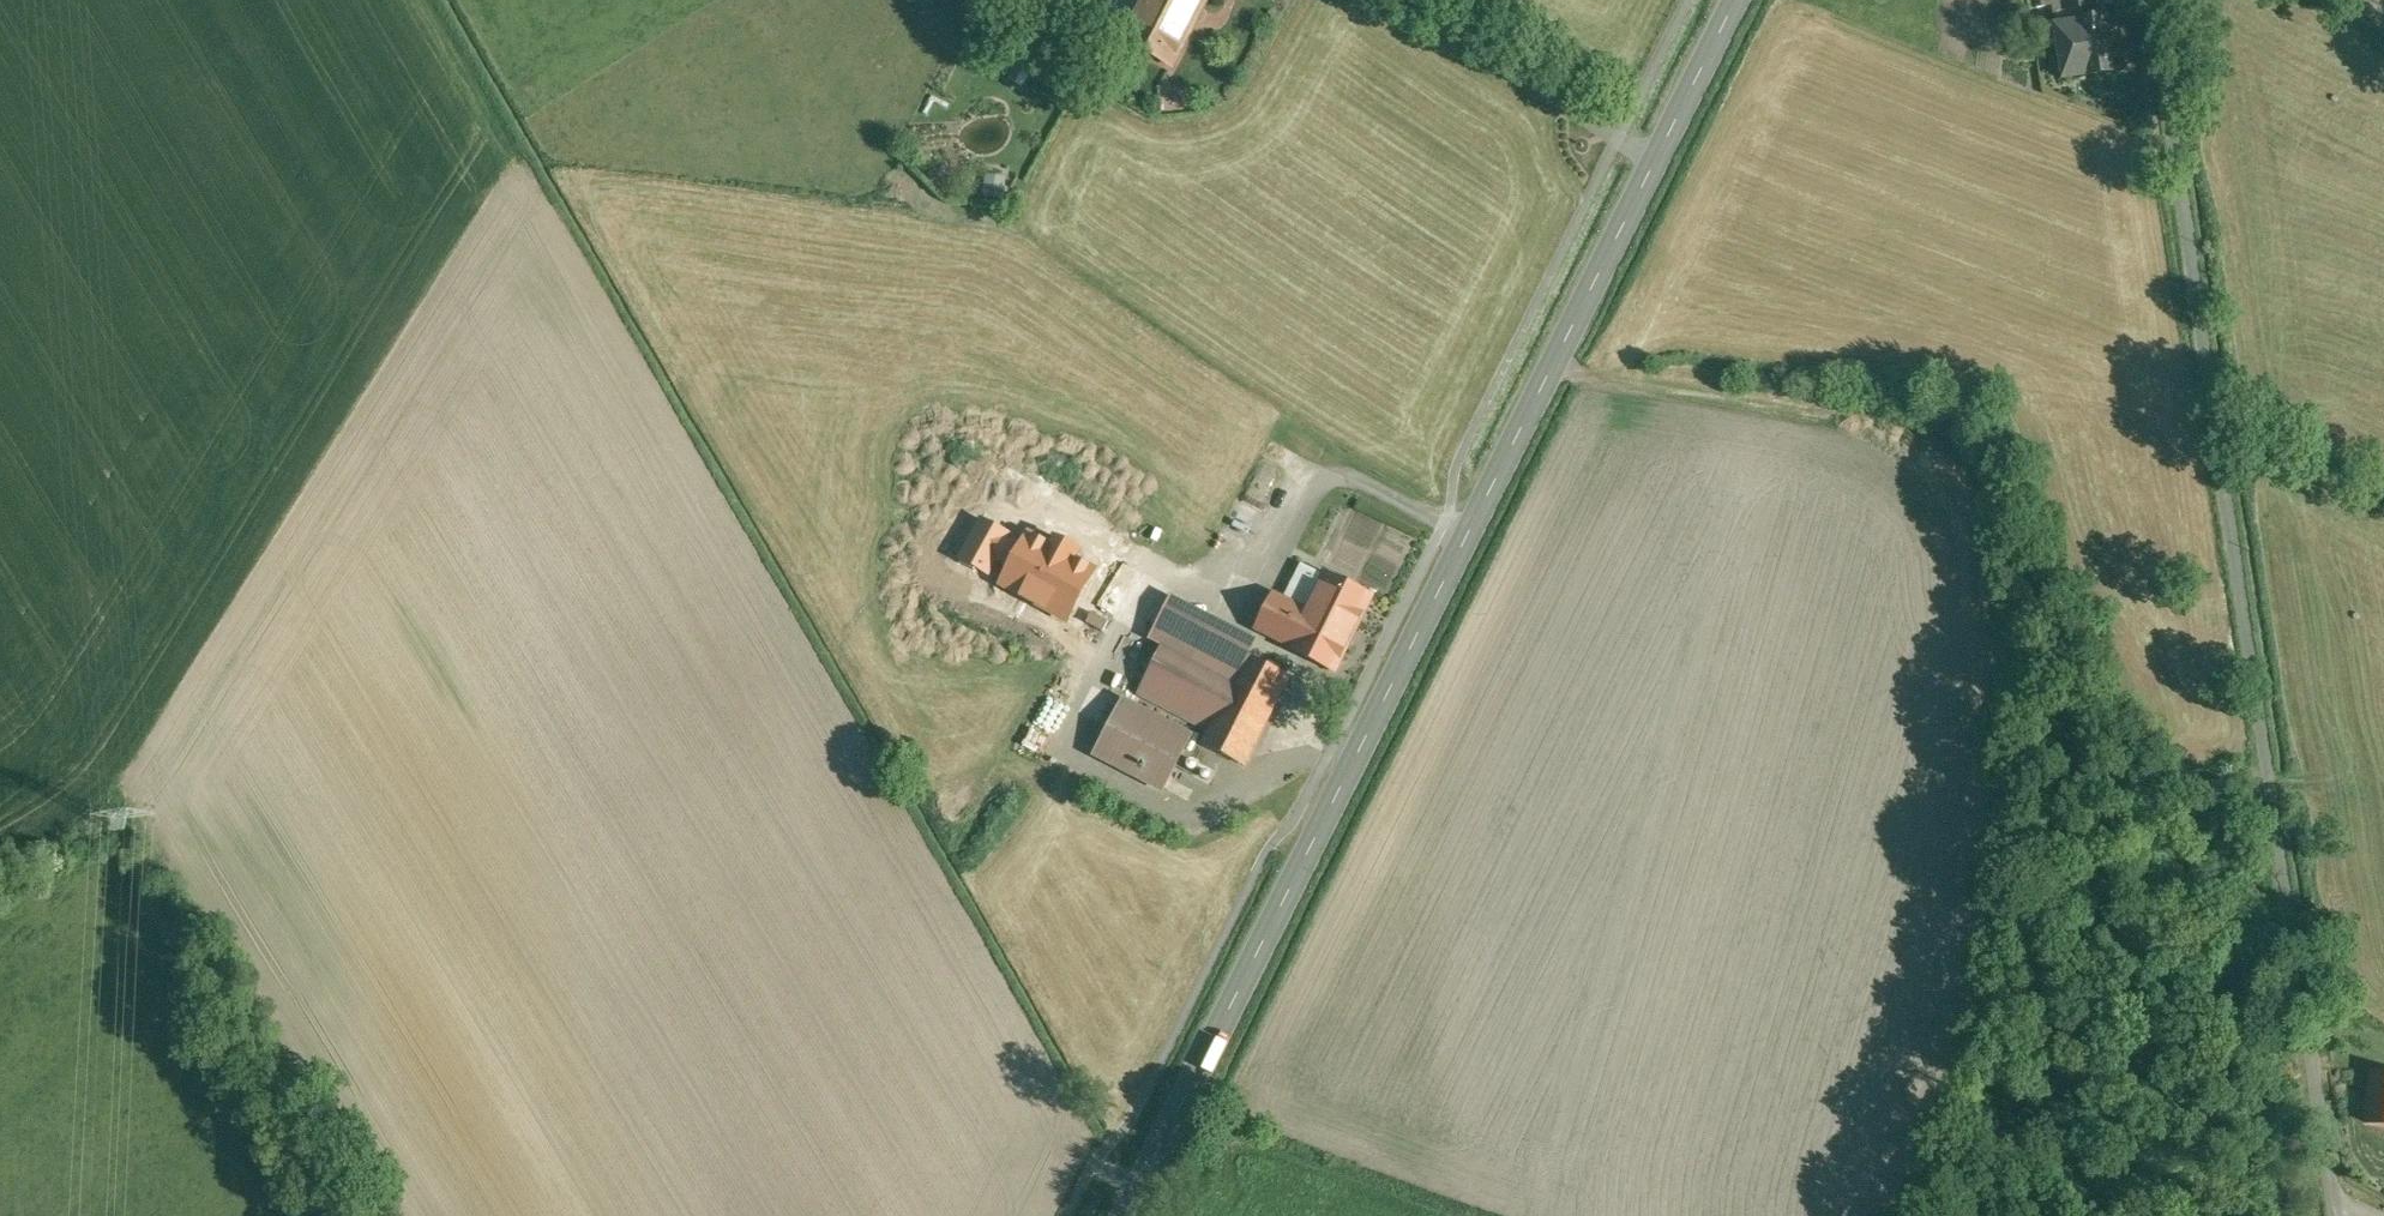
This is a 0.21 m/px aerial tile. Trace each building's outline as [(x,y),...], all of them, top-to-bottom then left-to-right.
[(1120,43),(1176,71),(1212,0),(1142,0),(1120,43)] [(2065,25),(2091,22),(2088,0),(2042,0),(2043,11),(2063,8),(2065,25)] [(2065,25),(2053,27),(2060,79),(2117,71),(2110,19),(2091,22),(2065,25)] [(1336,672),(1374,596),(1325,571),(1307,607),(1275,591),(1255,631),(1336,672)] [(1246,653),(1250,655),(1258,640),(1172,596),(1150,638),(1163,644),(1232,680),(1246,653)] [(1163,644),(1136,695),(1208,732),(1202,743),(1247,767),(1293,679),(1250,655),(1246,653),(1232,680),(1163,644)] [(1195,733),(1125,697),(1095,756),(1166,791),(1195,733)] [(2370,1073),(2366,1124),(2383,1125),(2383,1074),(2370,1073)]
